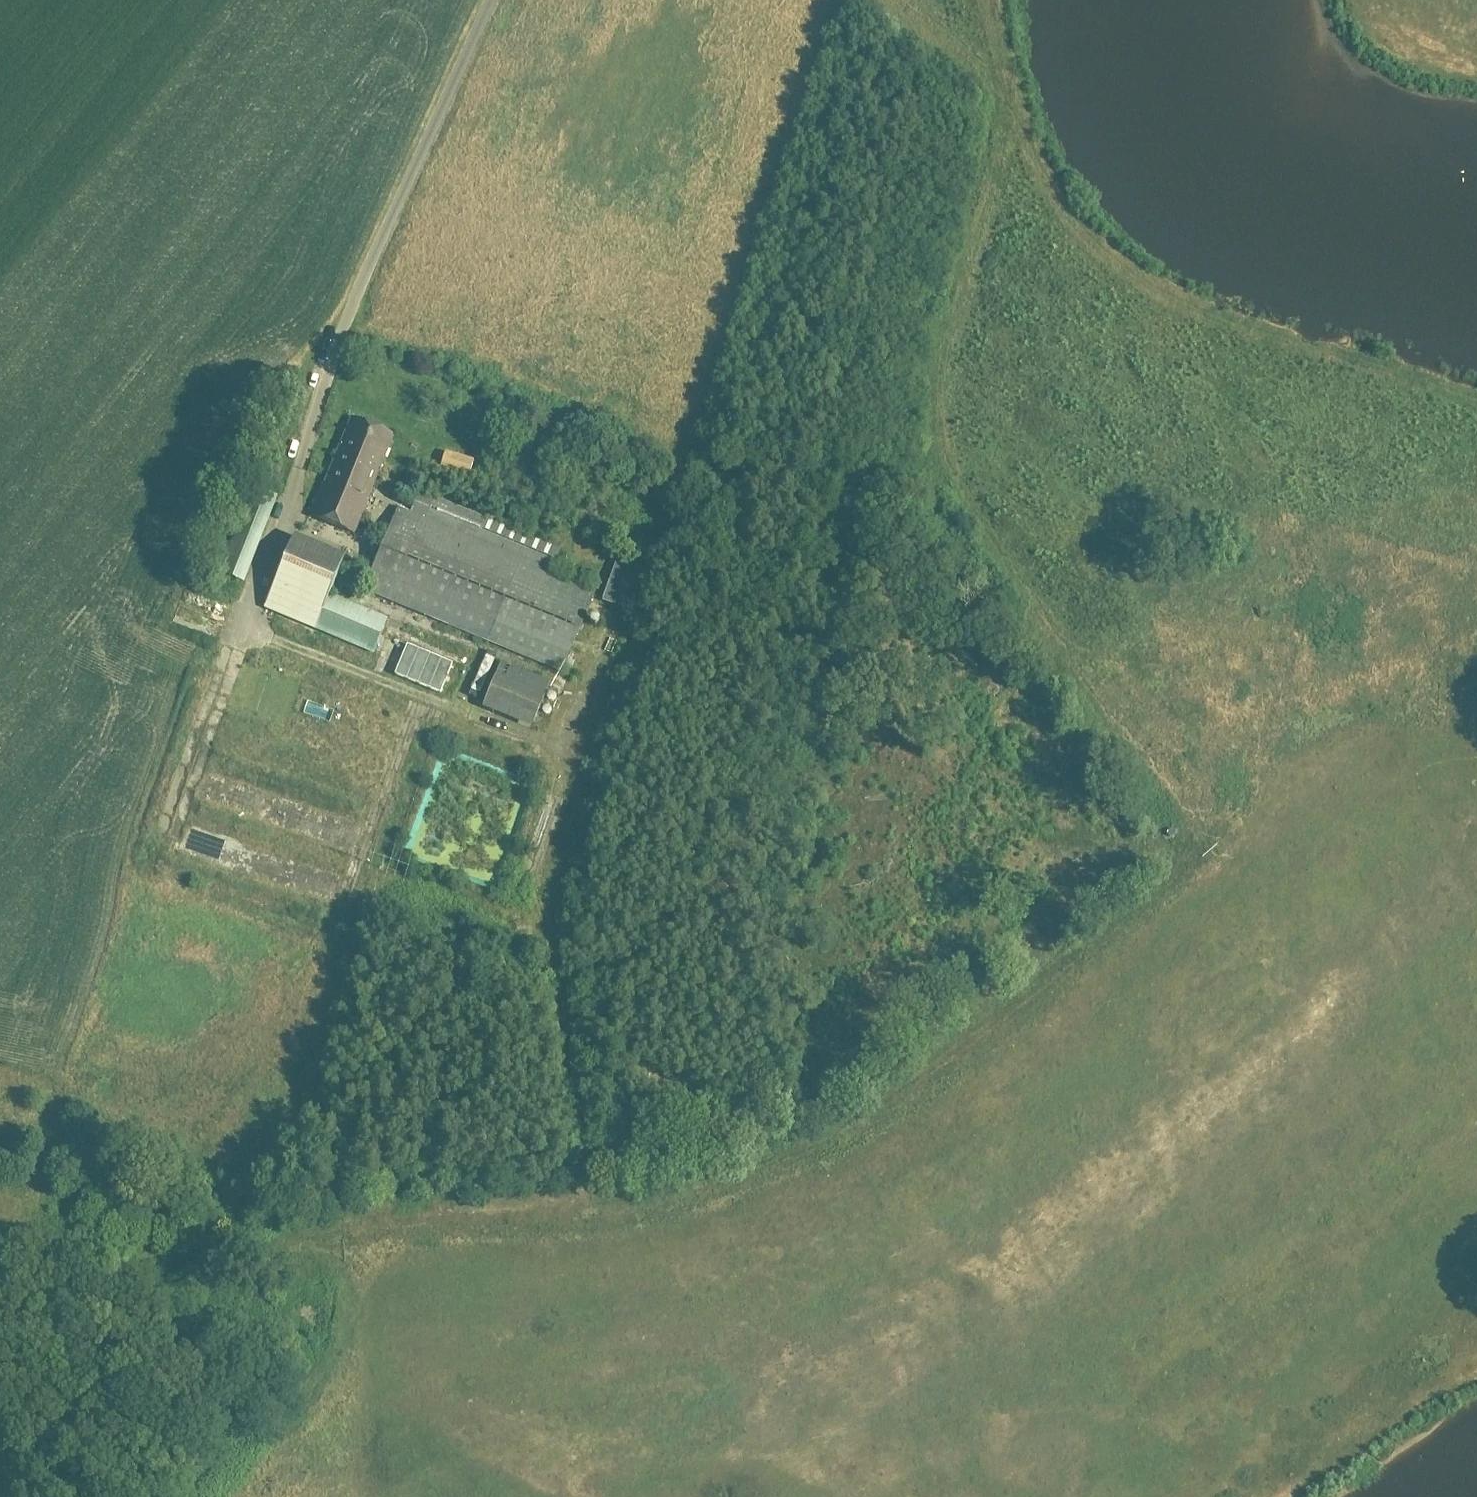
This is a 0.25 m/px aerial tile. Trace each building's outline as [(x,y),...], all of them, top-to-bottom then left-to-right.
[(367,500),(394,435),(352,417),(325,483),(324,482),(310,515),(355,533),(368,500),(367,500)] [(238,523),(264,533),(278,496),(253,486),(238,523)] [(411,514),(399,509),(365,589),(562,671),(596,590),(552,572),(561,551),(420,492),(411,514)] [(346,556),(295,534),(264,608),(375,654),(389,618),(330,594),(346,556)] [(423,643),(425,636),(396,628),(394,634),(423,643)] [(304,831),(340,846),(351,820),(314,805),(308,819),(309,820),(304,831)]
